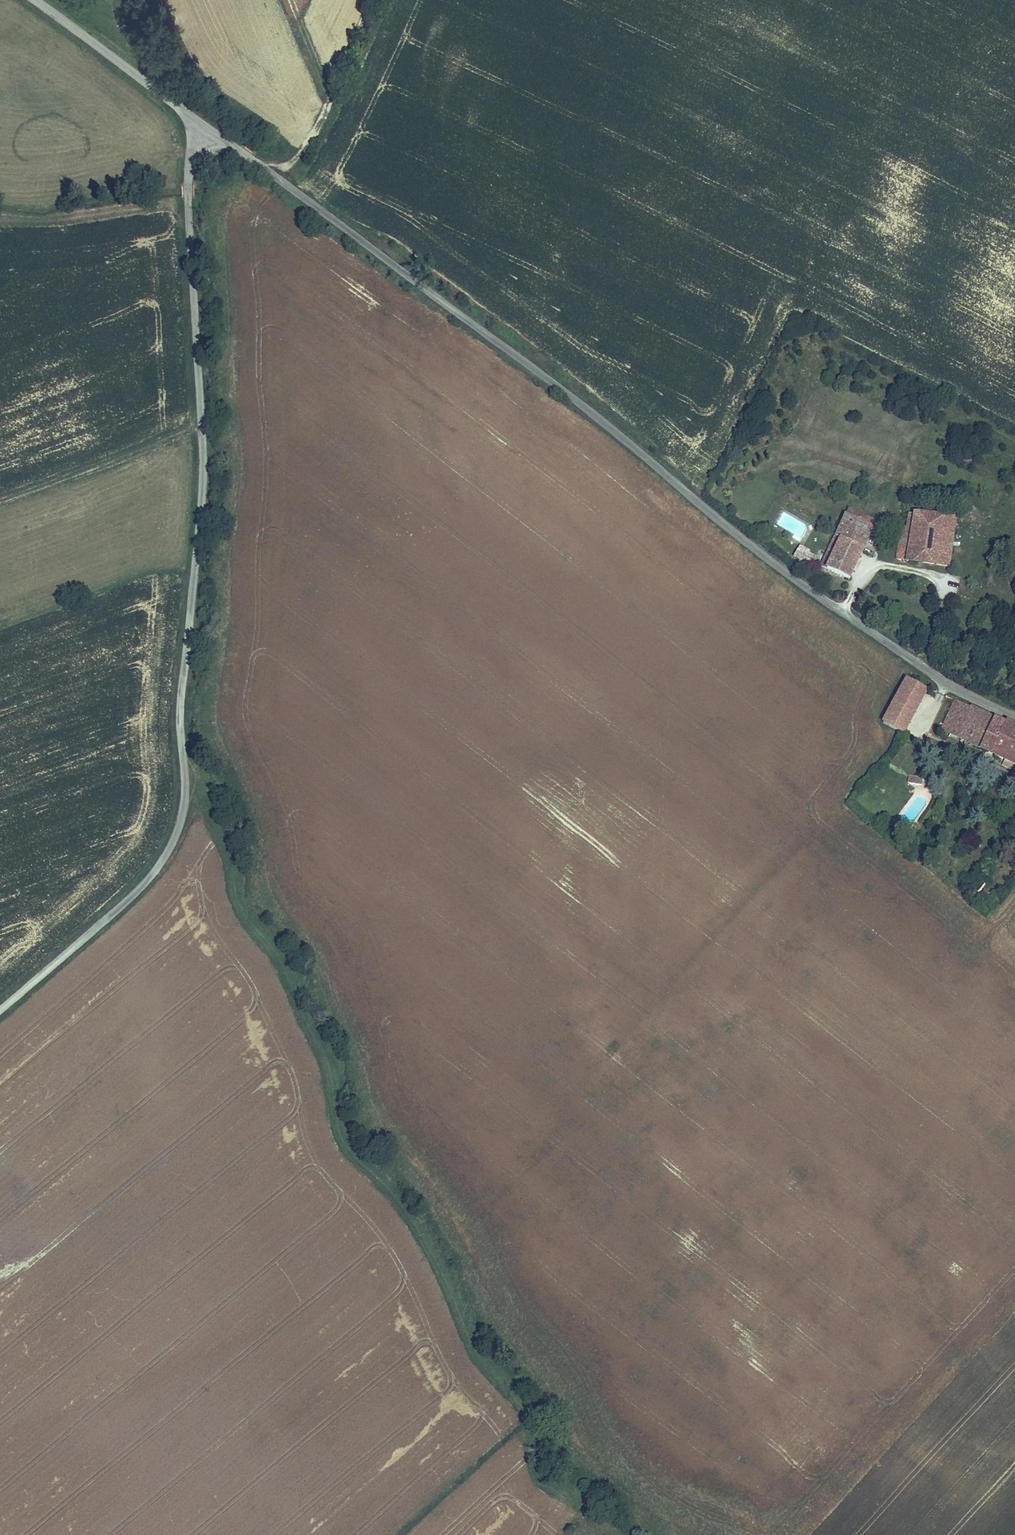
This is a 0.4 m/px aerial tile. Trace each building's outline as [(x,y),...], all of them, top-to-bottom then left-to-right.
[(913,509),(902,508),(900,533),(912,534),(913,509)] [(950,563),(955,514),(913,509),(912,534),(900,533),(898,555),(950,563)] [(842,539),(829,566),(851,578),(874,526),(847,510),(834,535),(842,539)] [(820,562),(829,566),(842,539),(834,535),(820,562)] [(795,541),(793,546),(800,550),(797,556),(806,560),(810,553),(802,548),(803,546),(795,541)] [(800,550),(793,546),(790,551),(797,556),(800,550)] [(893,698),(912,710),(925,689),(905,678),(893,698)] [(878,720),(898,732),(912,710),(893,698),(892,698),(878,720)] [(1003,719),(1001,721),(988,715),(982,729),(973,725),(980,711),(968,705),(954,732),(1003,754),(1014,759),(1014,724),(1003,719)] [(912,710),(898,732),(909,739),(923,716),(912,710)] [(982,729),(988,715),(980,711),(973,725),(982,729)] [(1003,754),(999,762),(1014,769),(1014,759),(1003,754)] [(978,875),(971,883),(979,892),(987,883),(978,875)]
